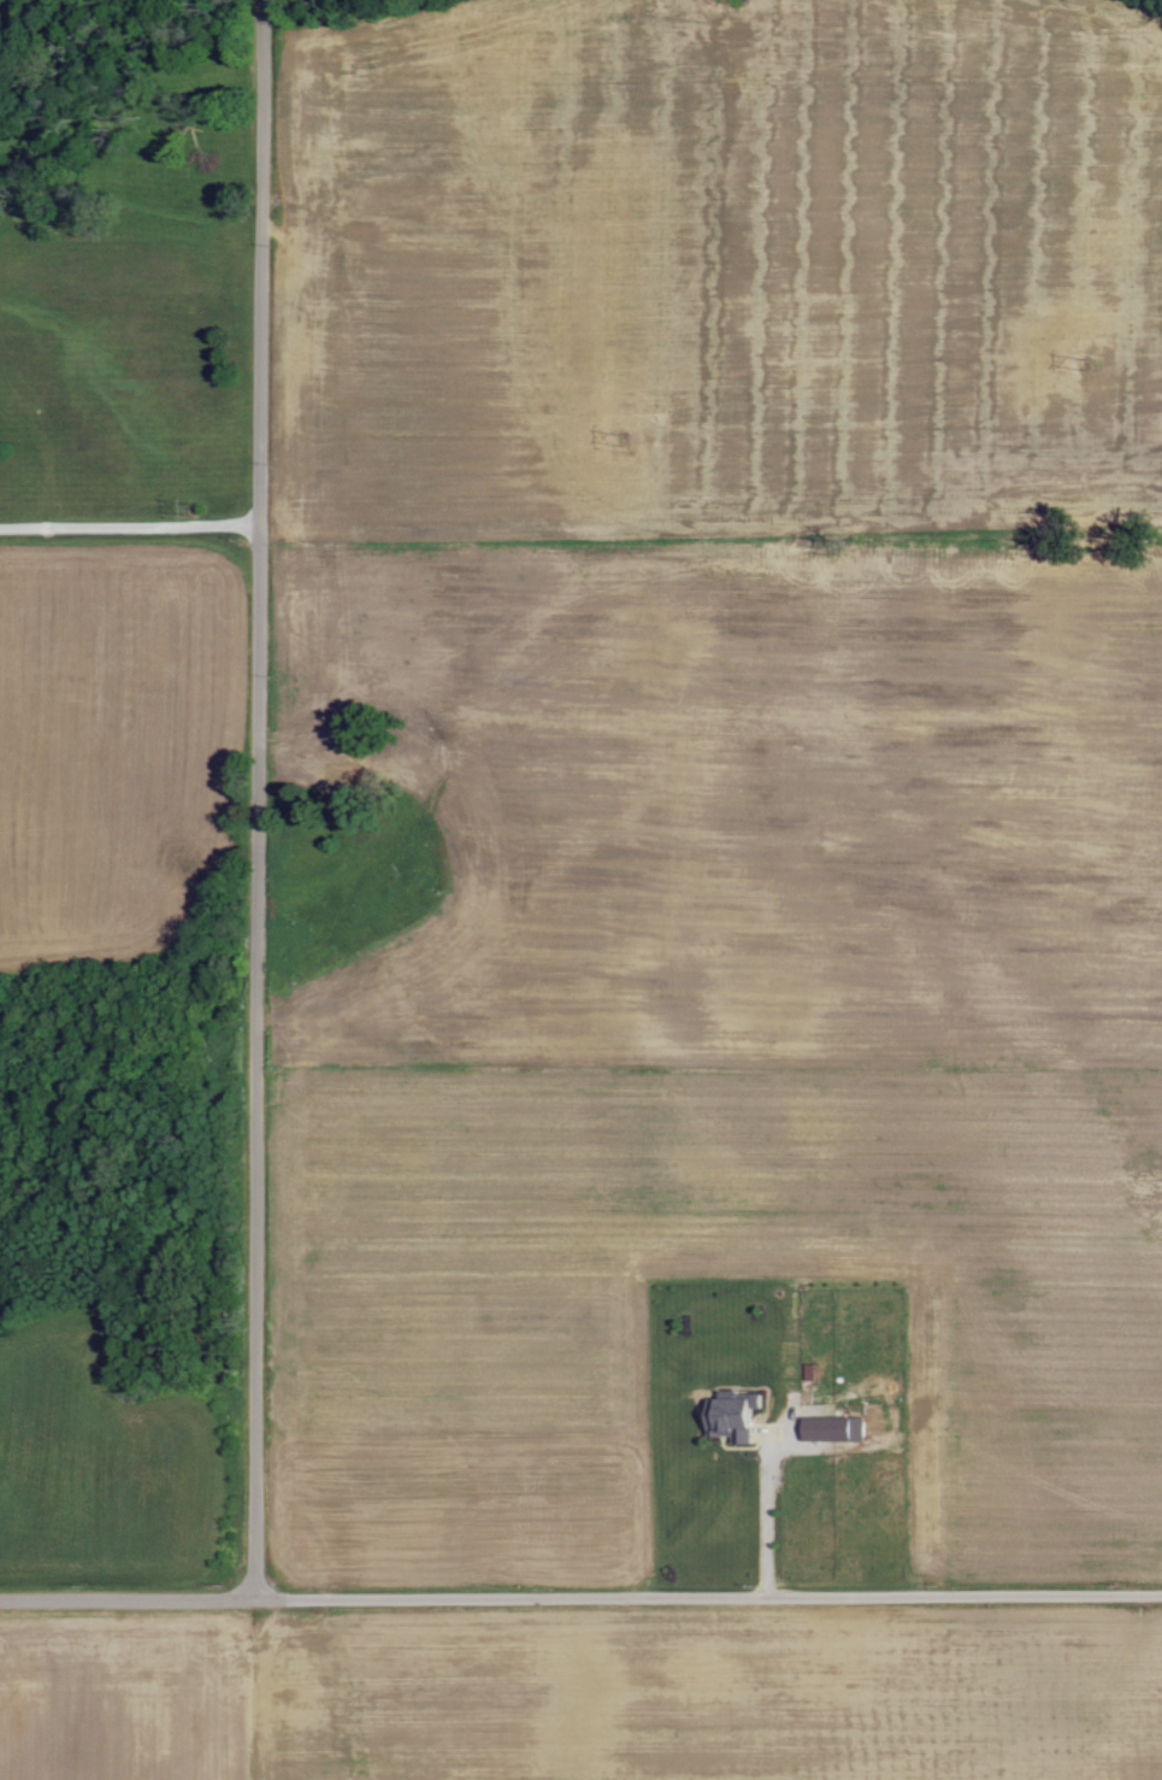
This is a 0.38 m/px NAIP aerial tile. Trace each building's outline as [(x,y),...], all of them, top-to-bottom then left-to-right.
[(709,1400),(709,1414),(702,1414),(702,1438),(730,1438),(730,1446),(753,1446),(752,1399),(709,1400)] [(863,1419),(799,1418),(799,1442),(862,1443),(863,1419)]
